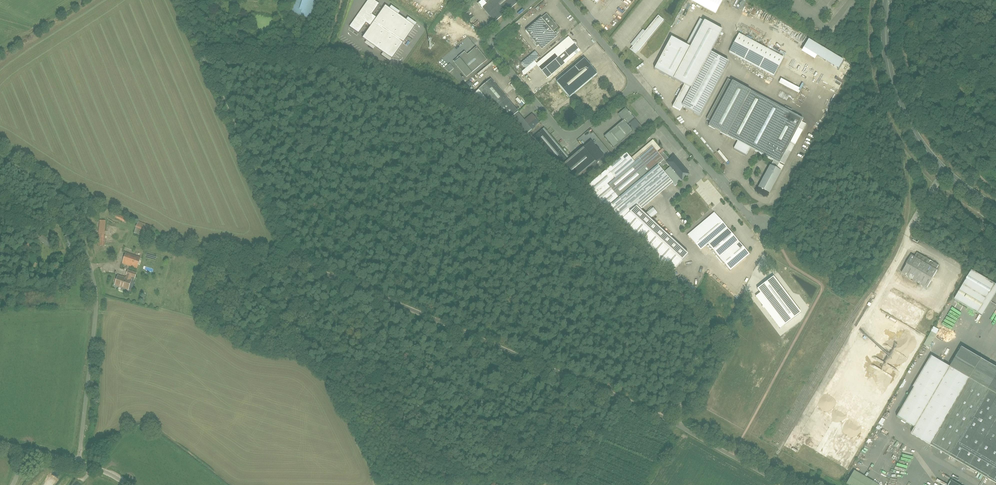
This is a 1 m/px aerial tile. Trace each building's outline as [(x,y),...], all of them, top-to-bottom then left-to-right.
[(293,13),(308,18),(314,0),(297,0),(293,13)] [(366,22),(372,26),(377,18),(371,14),(379,3),(374,0),(369,0),(351,26),(359,32),(366,22)] [(485,7),(496,20),(520,0),(493,0),(485,7)] [(724,0),(691,0),(718,13),(724,0)] [(414,26),(385,6),(377,18),(372,26),(363,38),(392,58),(414,26)] [(657,14),(632,45),(634,46),(631,50),(637,54),(664,19),(657,14)] [(525,28),(537,44),(553,32),(551,29),(555,26),(551,20),(546,24),(540,16),(525,28)] [(728,63),(710,54),(723,30),(699,17),(685,44),(671,36),(654,69),(684,84),(672,107),(679,111),(682,105),(700,115),(728,63)] [(782,59),(739,35),(730,52),(752,64),(773,75),(782,59)] [(536,64),(548,78),(580,51),(569,37),(536,64)] [(820,57),(842,68),(847,59),(811,41),(805,53),(819,59),(820,57)] [(468,77),(487,61),(476,48),(468,55),(465,52),(454,61),(468,77)] [(439,59),(443,63),(448,58),(445,55),(439,59)] [(543,94),(556,109),(597,74),(584,59),(543,94)] [(452,64),(446,67),(448,72),(454,69),(452,64)] [(783,79),(780,84),(800,93),(802,88),(783,79)] [(525,120),(491,80),(475,94),(489,111),(493,107),(506,122),(511,119),(526,137),(541,124),(532,114),(525,120)] [(757,186),(769,192),(784,164),(780,162),(804,117),(735,80),(711,126),(737,140),(733,148),(746,154),(750,147),(772,158),(757,186)] [(605,137),(614,149),(640,128),(626,109),(619,115),(624,121),(605,137)] [(544,127),(535,134),(571,179),(602,154),(590,139),(568,157),(544,127)] [(669,158),(660,148),(654,140),(631,158),(627,153),(587,186),(620,227),(639,212),(673,184),(676,187),(691,174),(674,154),(669,158)] [(673,274),(688,257),(639,212),(620,227),(673,274)] [(714,212),(687,234),(701,250),(708,244),(730,271),(750,254),(714,212)] [(44,230),(46,226),(50,221),(48,220),(42,228),(44,230)] [(148,239),(150,234),(152,226),(138,222),(135,229),(134,233),(145,237),(144,238),(148,239)] [(75,244),(70,233),(64,236),(68,246),(75,244)] [(122,263),(137,268),(141,258),(126,252),(122,263)] [(912,255),(898,278),(924,294),(938,270),(936,270),(939,266),(917,252),(914,257),(912,255)] [(136,273),(128,270),(126,275),(127,275),(126,278),(118,276),(115,285),(128,289),(132,280),(134,281),(136,273)] [(954,299),(980,314),(995,286),(995,285),(970,271),(954,299)] [(785,326),(801,313),(773,277),(757,289),(760,293),(785,326)] [(880,309),(915,329),(925,312),(909,303),(911,299),(905,295),(903,299),(890,291),(880,309)] [(780,329),(785,326),(760,293),(755,297),(780,329)] [(939,331),(935,328),(925,345),(930,348),(939,331)] [(908,395),(896,415),(914,426),(911,432),(995,482),(995,369),(960,348),(949,366),(931,356),(908,395)] [(848,484),(875,484),(853,473),(847,484),(848,484)]
